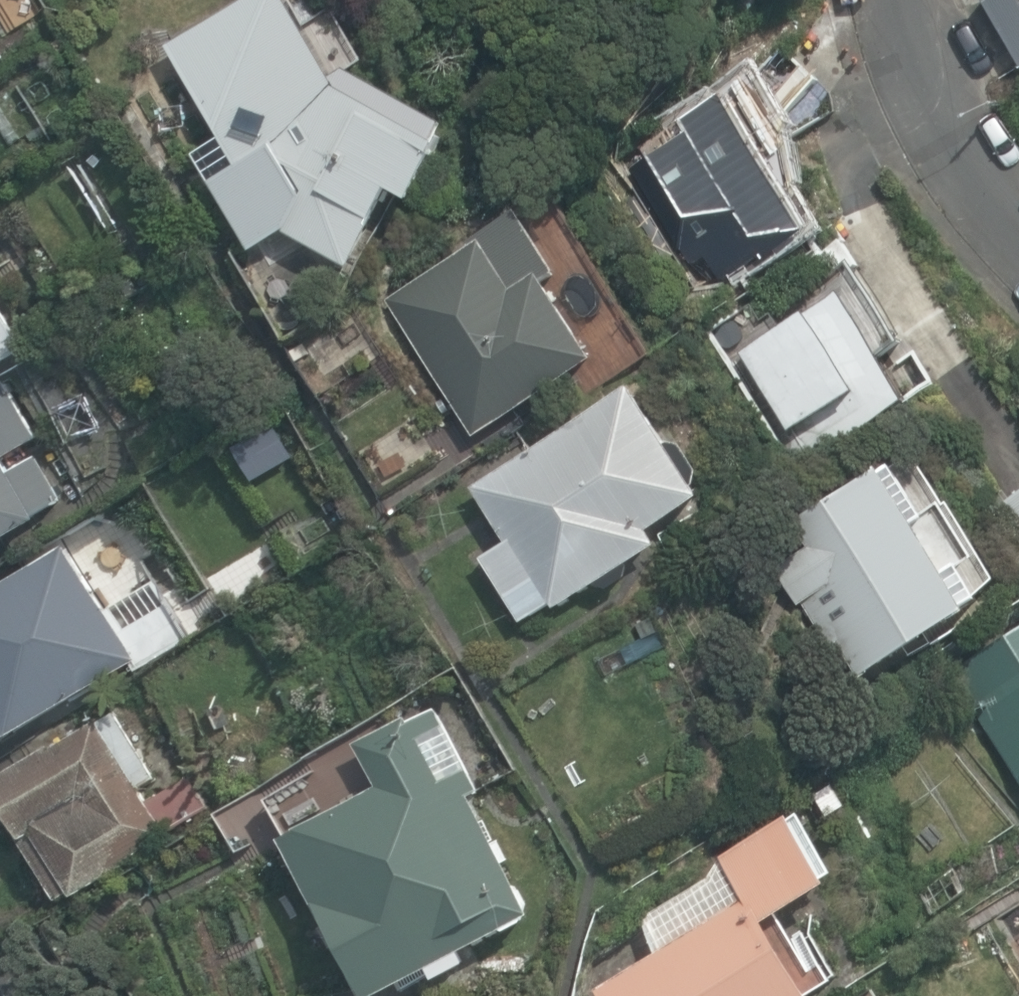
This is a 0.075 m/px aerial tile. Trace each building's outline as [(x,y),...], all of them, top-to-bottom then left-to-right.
[(273,0),(237,0),(160,45),(233,170),(206,186),(242,248),(273,229),(340,265),(382,186),(404,198),(443,126),(332,67),(317,76),(273,0)] [(978,2),(1015,66),(1018,64),(1018,0),(981,0),(978,2)] [(806,225),(723,94),(617,161),(682,264),(704,250),(722,278),(806,225)] [(588,357),(507,225),(385,300),(466,432),(588,357)] [(897,400),(829,291),(727,354),(795,463),(897,400)] [(13,355),(0,334),(0,363),(13,355)] [(693,496),(624,387),(463,487),(498,542),(473,557),(514,623),(547,603),(553,613),(654,550),(641,529),(693,496)] [(971,607),(884,466),(769,536),(785,562),(771,571),(822,653),(835,645),(855,678),(971,607)] [(0,488),(0,536),(21,524),(0,488)] [(70,543),(0,584),(0,750),(190,637),(156,579),(108,607),(70,543)] [(942,669),(1018,796),(1018,622),(942,669)] [(434,705),(351,748),(373,789),(269,843),(349,995),(375,995),(541,910),(434,705)] [(108,715),(0,780),(0,801),(61,901),(178,831),(108,715)] [(740,896),(592,988),(597,995),(802,995),(740,896)] [(1009,937),(1018,953),(1018,931),(1009,937)]
